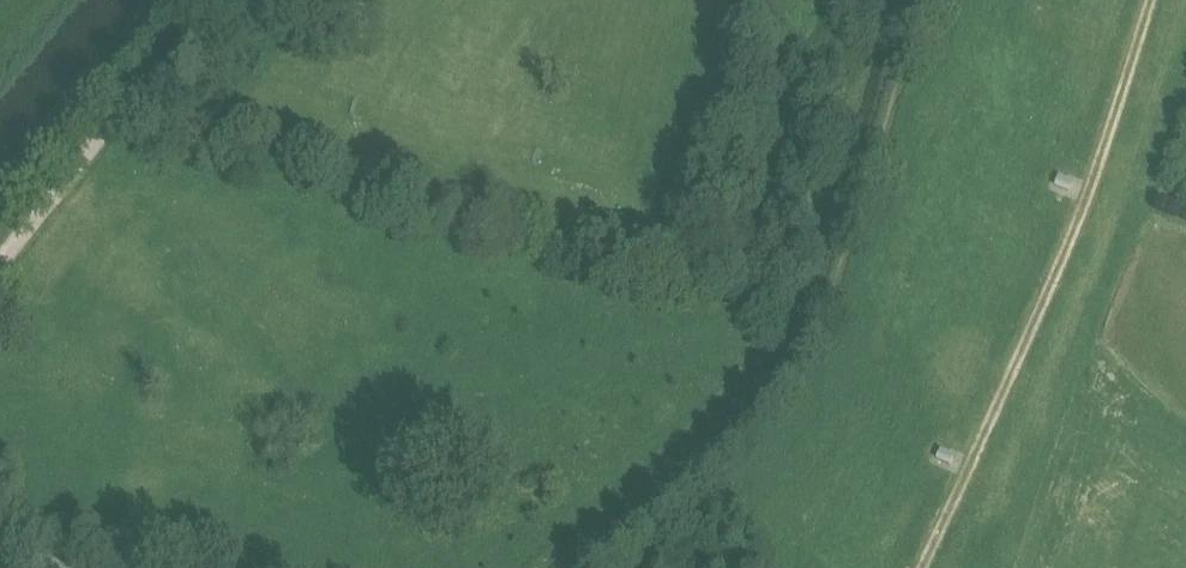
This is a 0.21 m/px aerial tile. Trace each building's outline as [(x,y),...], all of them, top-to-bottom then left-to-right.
[(1073,183),(1060,177),(1055,187),(1069,193),(1073,183)] [(955,455),(941,449),(937,459),(950,466),(955,455)]
